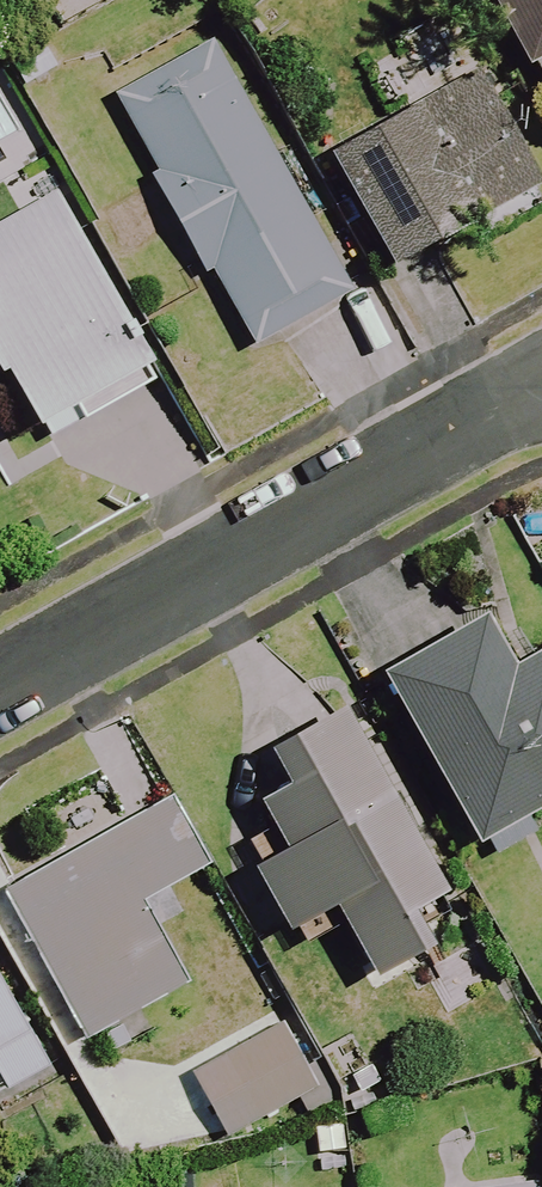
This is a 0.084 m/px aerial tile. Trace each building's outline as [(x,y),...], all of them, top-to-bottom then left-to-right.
[(524,70),(541,61),(541,0),(488,0),(524,70)] [(206,288),(212,285),(249,351),(347,296),(221,71),(123,126),(150,174),(144,177),(206,288)] [(524,100),(541,146),(541,93),(524,100)] [(536,193),(489,99),(445,121),(436,103),(327,158),(384,271),(536,193)] [(3,381),(34,435),(152,367),(52,196),(0,226),(0,383),(3,381)] [(482,624),(381,681),(473,847),(541,808),(541,656),(510,674),(482,624)] [(443,895),(340,714),(275,751),(296,787),(259,808),(284,852),(250,871),(287,935),(332,910),(372,981),(427,950),(408,915),(443,895)] [(205,868),(170,804),(1,897),(81,1043),(183,987),(138,905),(205,868)] [(49,1068),(0,982),(0,1096),(49,1068)] [(314,1089),(280,1027),(190,1077),(223,1139),(314,1089)]
